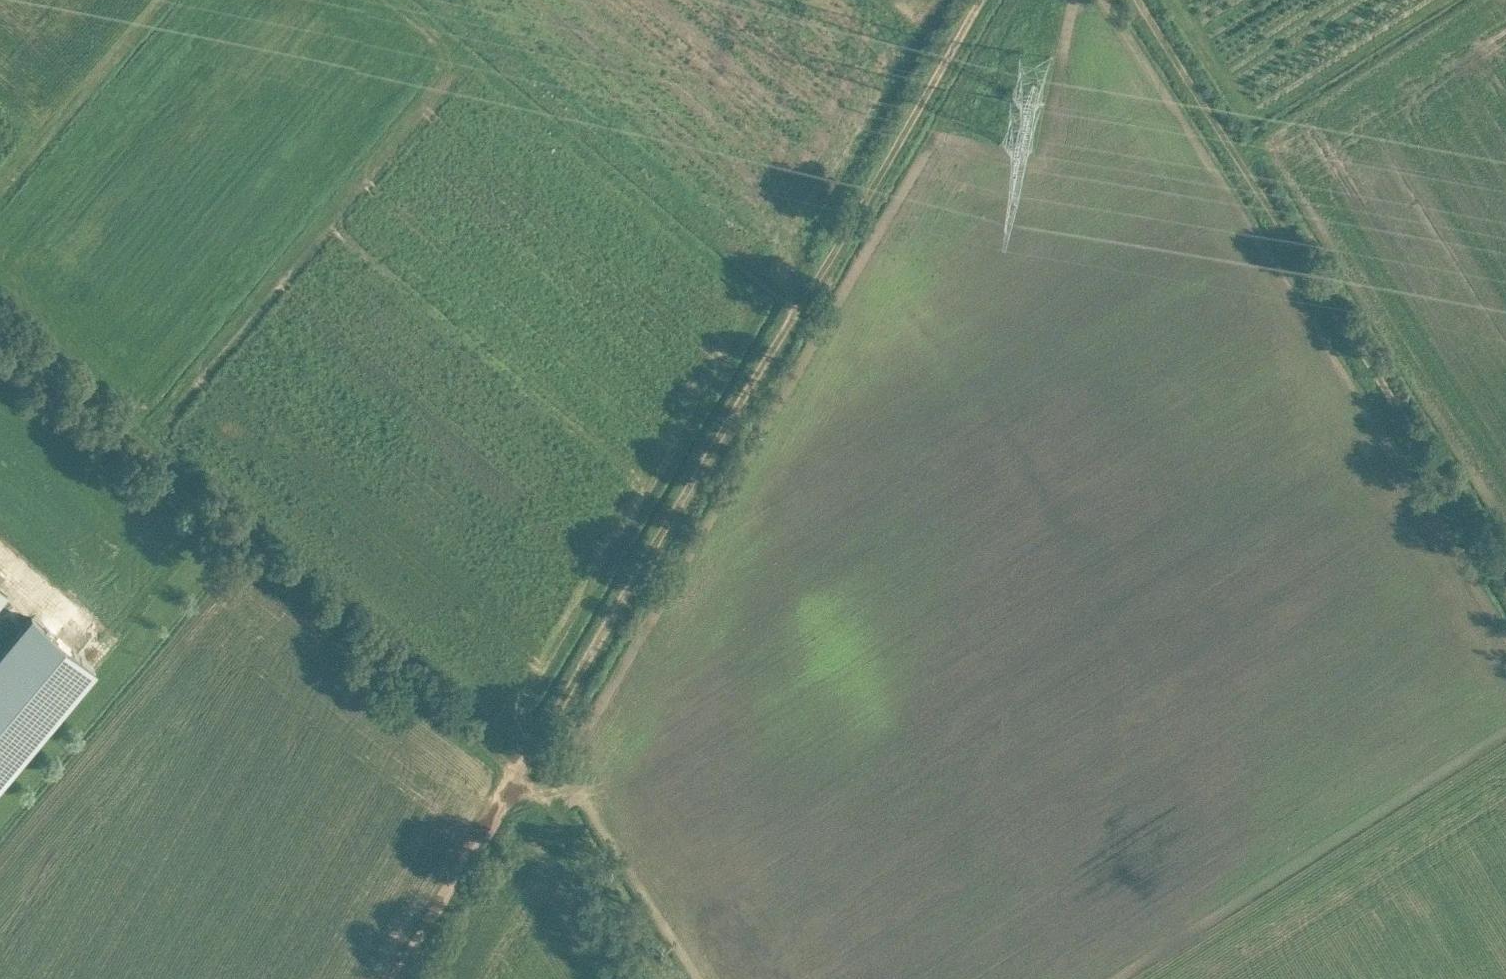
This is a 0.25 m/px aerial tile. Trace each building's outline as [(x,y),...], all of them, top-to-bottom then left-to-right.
[(94,667),(32,615),(0,654),(0,779),(94,667)]
